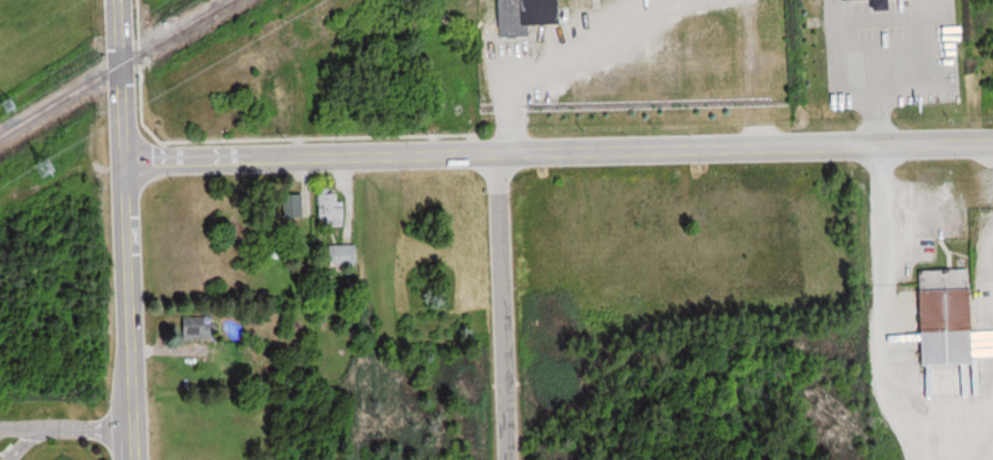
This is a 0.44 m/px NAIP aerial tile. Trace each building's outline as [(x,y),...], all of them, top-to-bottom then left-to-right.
[(502,37),(530,36),(532,24),(565,23),(564,0),(501,0),(502,37)] [(346,224),(346,201),(340,201),(340,193),(332,193),(332,188),(318,188),(318,224),(346,224)] [(333,246),(333,265),(359,265),(359,246),(333,246)] [(974,287),(970,287),(970,269),(921,270),(923,364),(976,363),(974,287)] [(214,323),(207,323),(207,316),(182,316),(182,338),(214,338),(214,323)]
